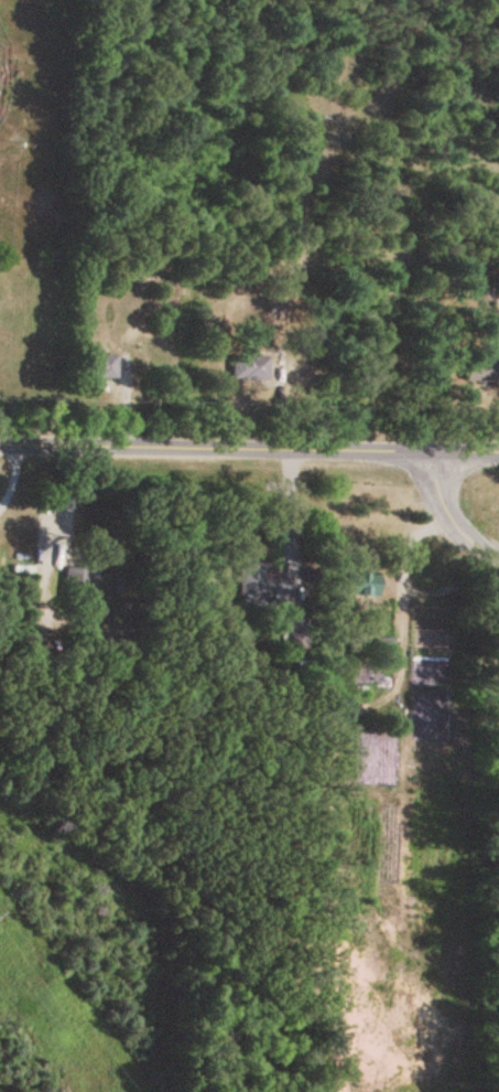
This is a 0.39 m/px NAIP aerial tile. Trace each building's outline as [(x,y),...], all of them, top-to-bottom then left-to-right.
[(117,357),(90,357),(90,382),(117,382),(117,357)] [(268,359),(232,359),(232,383),(268,383),(268,359)]
